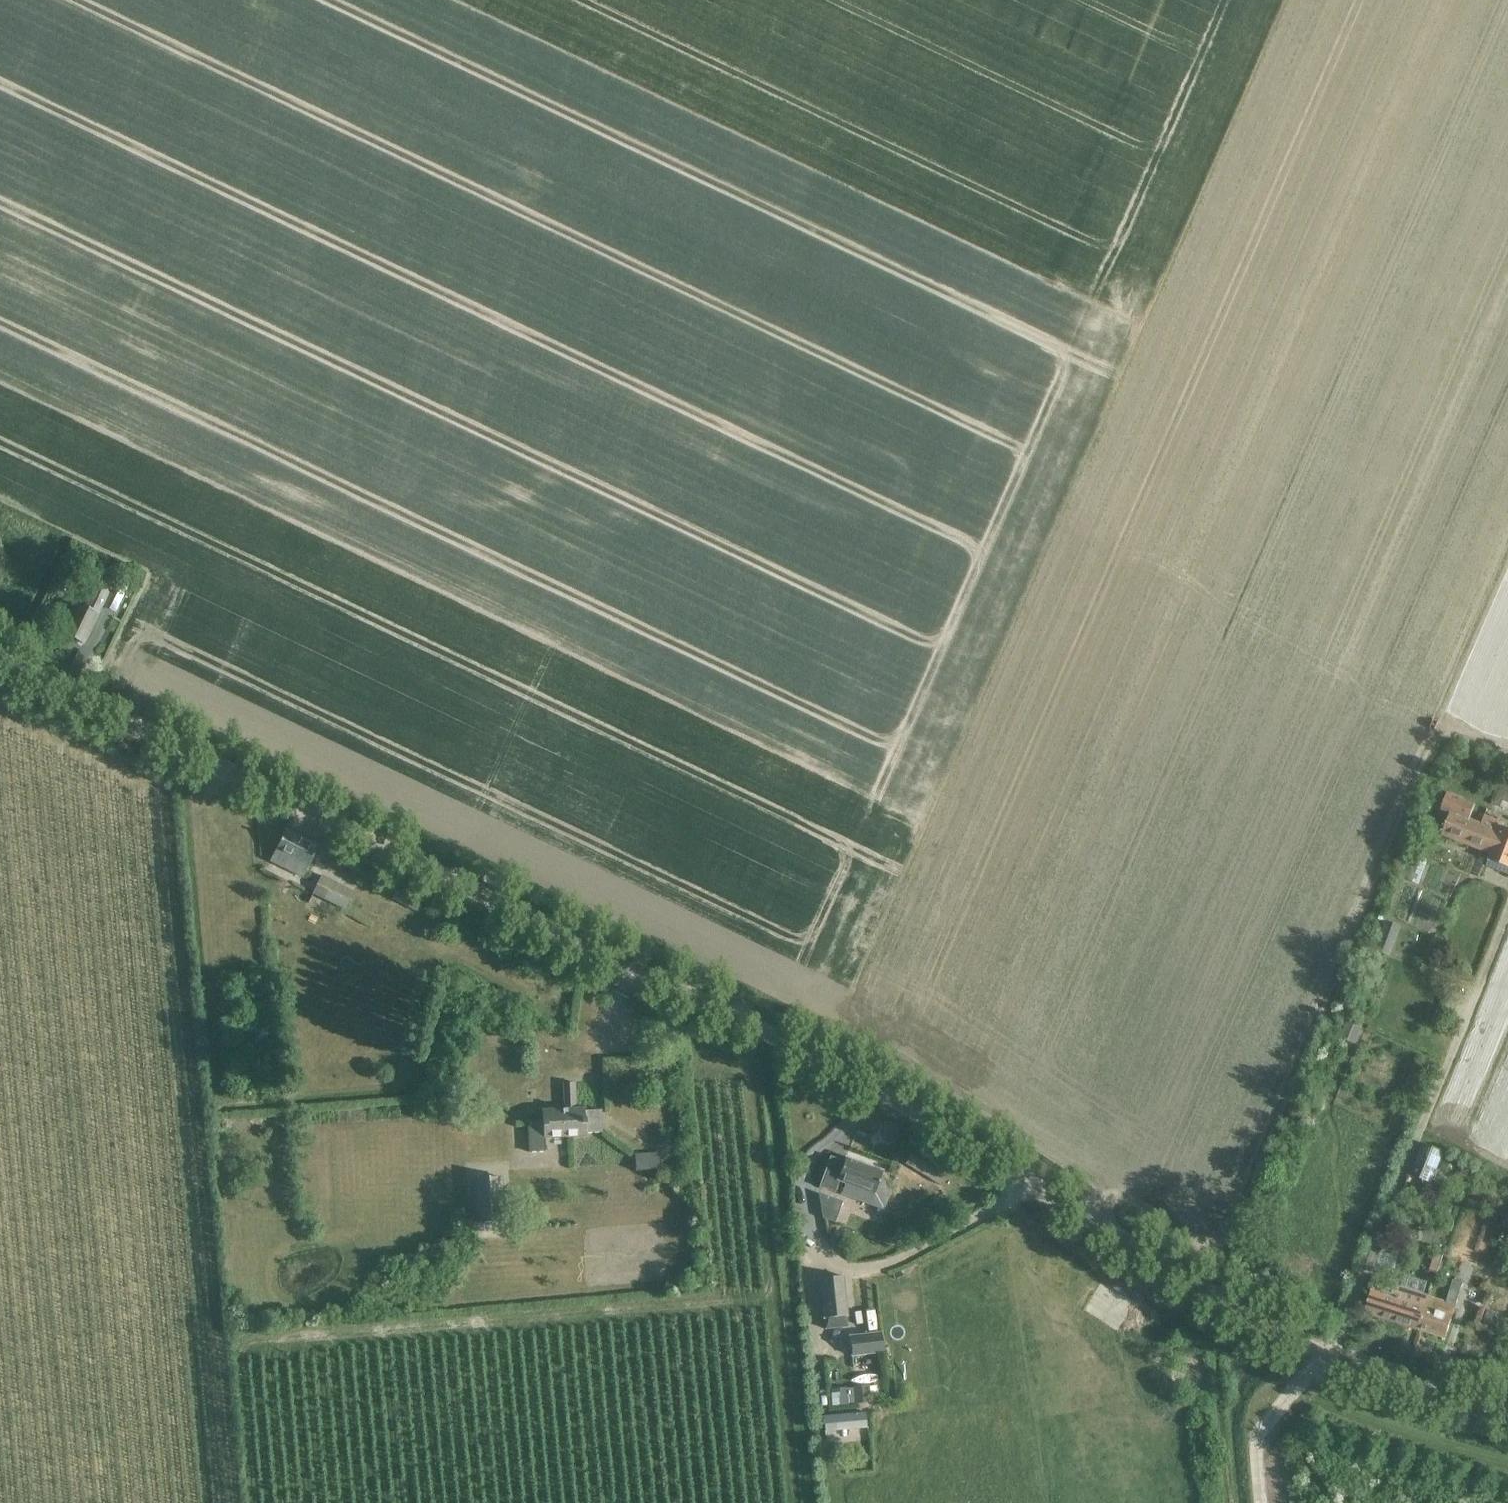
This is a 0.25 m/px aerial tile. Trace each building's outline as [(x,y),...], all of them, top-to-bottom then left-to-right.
[(79,605),(65,634),(85,643),(103,604),(115,610),(129,581),(117,575),(111,587),(97,581),(85,607),(79,605)] [(1507,802),(1507,774),(1503,772),(1490,803),(1505,808),(1507,802)] [(1449,813),(1441,835),(1491,854),(1488,860),(1507,868),(1507,829),(1502,827),(1503,824),(1485,816),(1481,824),(1469,820),(1474,804),(1446,794),(1440,810),(1449,813)] [(302,877),(318,845),(286,829),(270,861),(302,877)] [(354,892),(345,887),(322,875),(312,893),(345,910),(354,892)] [(397,884),(390,897),(417,911),(423,898),(397,884)] [(1385,922),(1374,951),(1389,957),(1400,928),(1385,922)] [(527,1121),(529,1152),(545,1151),(544,1138),(585,1136),(585,1133),(601,1132),(600,1110),(584,1111),(584,1108),(575,1109),(574,1083),(563,1083),(564,1109),(542,1110),(542,1120),(527,1121)] [(1421,1145),(1409,1175),(1428,1182),(1440,1152),(1421,1145)] [(634,1155),(634,1171),(660,1170),(659,1154),(634,1155)] [(829,1157),(819,1187),(834,1192),(838,1181),(845,1183),(841,1195),(883,1210),(893,1182),(879,1177),(881,1171),(845,1158),(844,1162),(829,1157)] [(474,1179),(476,1223),(503,1221),(501,1177),(474,1179)] [(819,1279),(823,1318),(847,1316),(843,1276),(819,1279)] [(1364,1312),(1418,1329),(1428,1297),(1374,1280),(1364,1312)] [(1445,1338),(1455,1305),(1460,1291),(1450,1288),(1446,1302),(1428,1297),(1418,1329),(1445,1338)] [(849,1336),(851,1355),(883,1352),(881,1332),(849,1336)]
